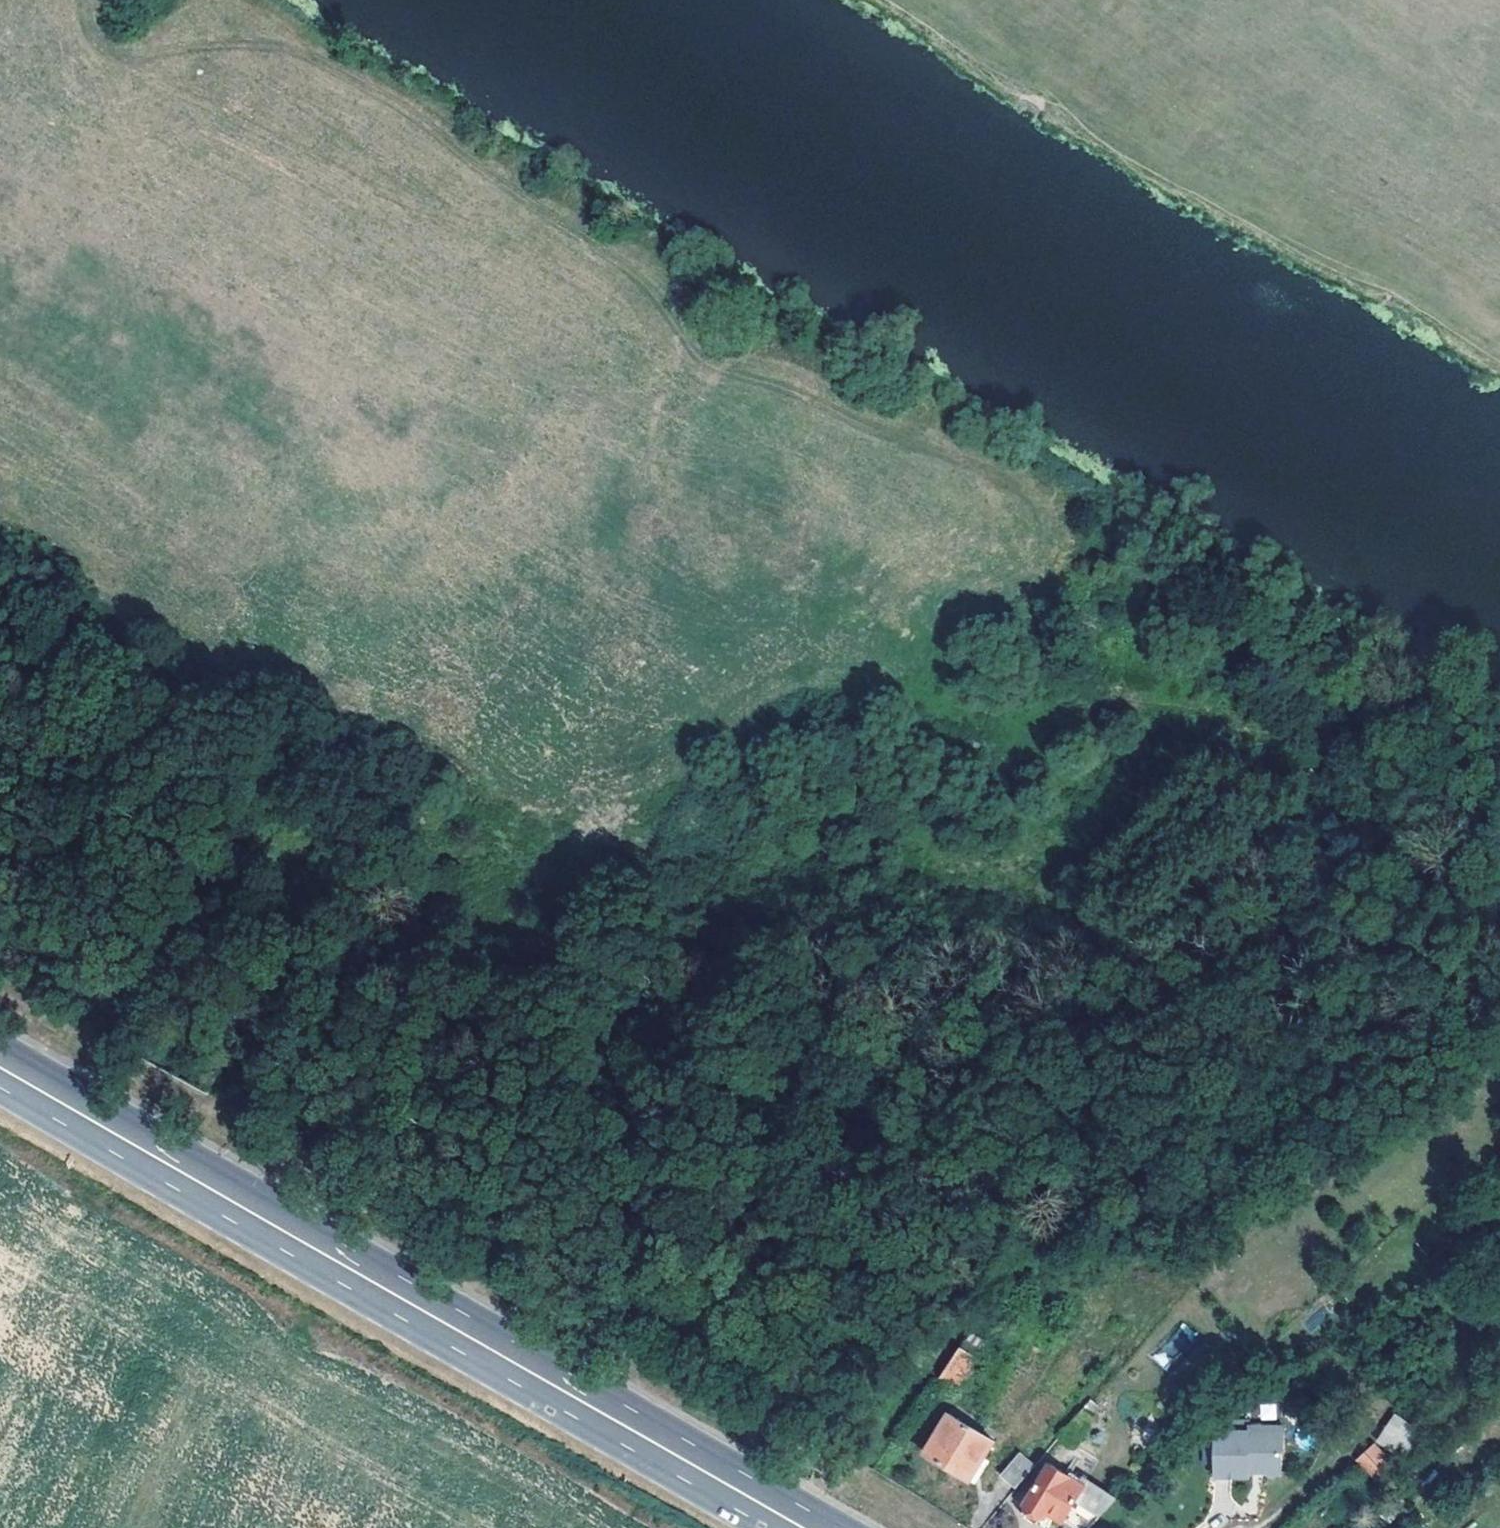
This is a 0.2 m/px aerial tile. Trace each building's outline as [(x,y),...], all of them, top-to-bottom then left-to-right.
[(1152,1357),(1165,1370),(1198,1336),(1184,1323),(1152,1357)] [(978,1357),(964,1346),(940,1377),(955,1388),(978,1357)] [(1083,1408),(1093,1416),(1101,1407),(1091,1398),(1083,1408)] [(1393,1412),(1375,1440),(1403,1458),(1421,1430),(1393,1412)] [(995,1441),(952,1413),(927,1452),(970,1479),(995,1441)] [(1210,1421),(1211,1476),(1245,1475),(1245,1470),(1260,1470),(1275,1475),(1282,1469),(1282,1449),(1284,1446),(1284,1424),(1264,1424),(1264,1419),(1210,1421)] [(1375,1446),(1360,1459),(1378,1480),(1393,1467),(1375,1446)] [(1017,1486),(1034,1466),(1020,1454),(1004,1474),(1017,1486)] [(1051,1462),(1025,1504),(1045,1515),(1047,1511),(1063,1521),(1075,1527),(1090,1527),(1117,1500),(1087,1482),(1086,1484),(1051,1462)]
